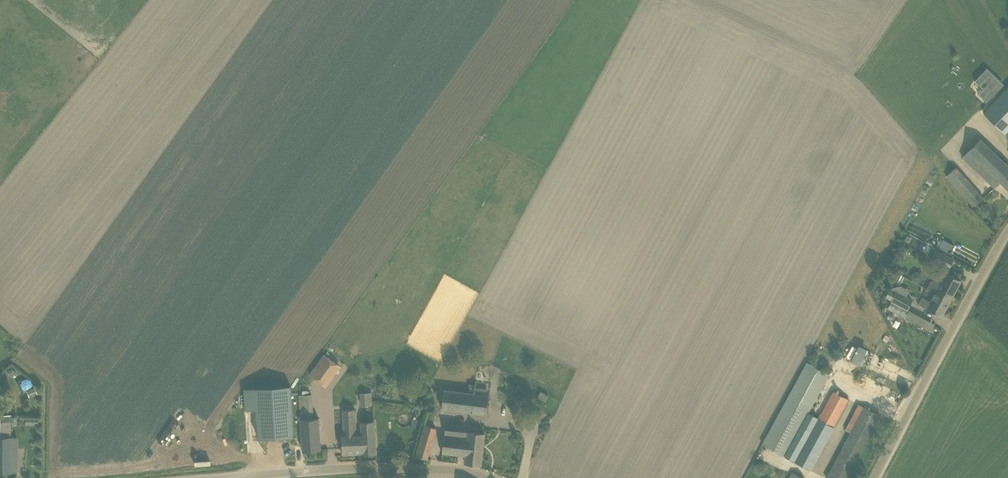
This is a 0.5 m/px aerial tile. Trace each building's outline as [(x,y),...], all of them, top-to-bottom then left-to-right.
[(983,112),(1005,133),(1007,130),(1007,87),(983,112)] [(1007,189),(1007,165),(980,138),(968,151),(962,157),(995,188),(1000,182),(1007,189)] [(951,181),(961,173),(956,167),(946,176),(951,181)] [(939,237),(936,246),(952,252),(955,243),(939,237)] [(927,256),(949,269),(954,259),(936,249),(935,249),(932,248),(927,256)] [(937,288),(952,296),(961,280),(946,272),(939,285),(931,280),(927,288),(935,292),(937,288)] [(885,296),(892,300),(888,308),(920,325),(924,327),(928,320),(924,318),(907,309),(912,300),(907,297),(897,292),(890,288),(885,296)] [(927,308),(942,316),(952,296),(937,288),(935,292),(930,301),(922,297),(919,303),(927,308)] [(863,365),(871,349),(860,343),(852,360),(863,365)] [(325,385),(339,365),(324,355),(310,374),(325,385)] [(888,360),(883,372),(904,381),(909,369),(888,360)] [(809,411),(829,374),(807,362),(787,399),(762,444),(784,455),(787,450),(798,456),(802,447),(792,442),(809,411)] [(245,409),(256,408),(258,438),(294,436),(291,385),(244,388),(245,409)] [(34,387),(28,390),(32,397),(37,394),(34,387)] [(487,414),(489,395),(444,389),(442,408),(487,414)] [(549,395),(540,391),(537,397),(545,401),(549,395)] [(818,418),(811,431),(808,437),(823,445),(834,426),(833,426),(848,398),(834,391),(819,418),(818,418)] [(372,404),(371,392),(361,393),(361,405),(372,404)] [(299,414),(314,414),(313,393),(299,393),(299,414)] [(827,477),(847,477),(880,415),(864,406),(826,477),(827,477)] [(342,432),(343,454),(363,453),(363,454),(376,453),(374,421),(361,422),(362,431),(357,431),(356,409),(342,410),(343,431),(342,431),(342,432)] [(10,472),(10,415),(0,414),(0,472),(10,472)] [(301,419),(302,440),(303,451),(321,450),(319,417),(301,419)] [(414,455),(429,459),(438,427),(423,423),(414,455)] [(445,434),(442,453),(466,456),(465,463),(481,465),(484,434),(469,432),(468,437),(465,436),(466,425),(448,423),(446,425),(445,434)]
